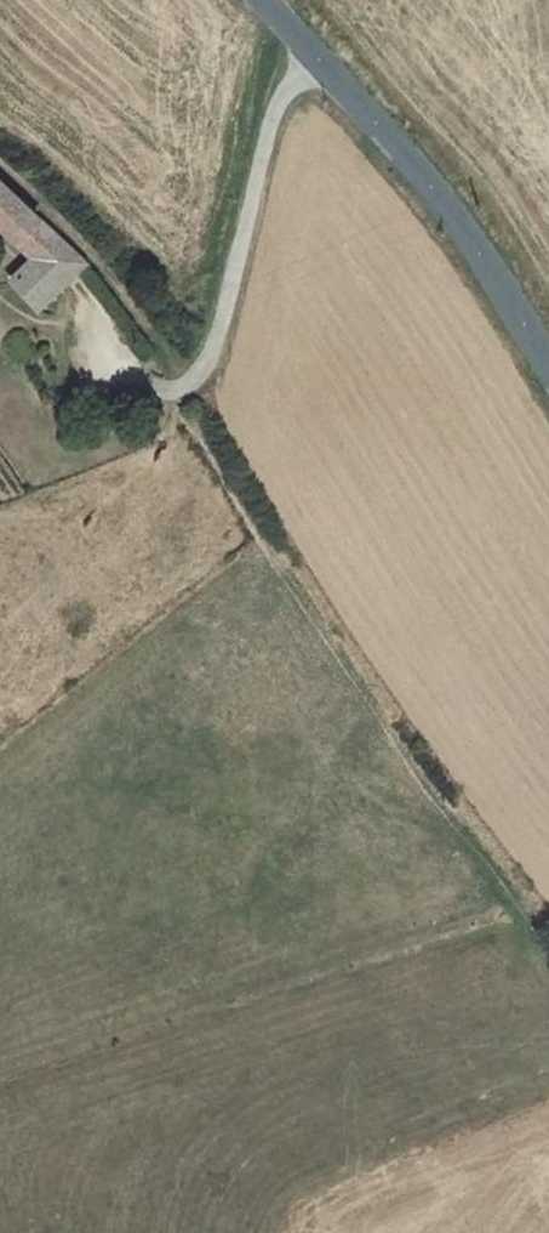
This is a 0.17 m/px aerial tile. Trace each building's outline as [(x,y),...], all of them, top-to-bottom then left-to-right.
[(0,194),(0,227),(33,259),(56,237),(5,189),(0,194)] [(12,280),(38,308),(85,264),(56,237),(33,259),(12,280)]
